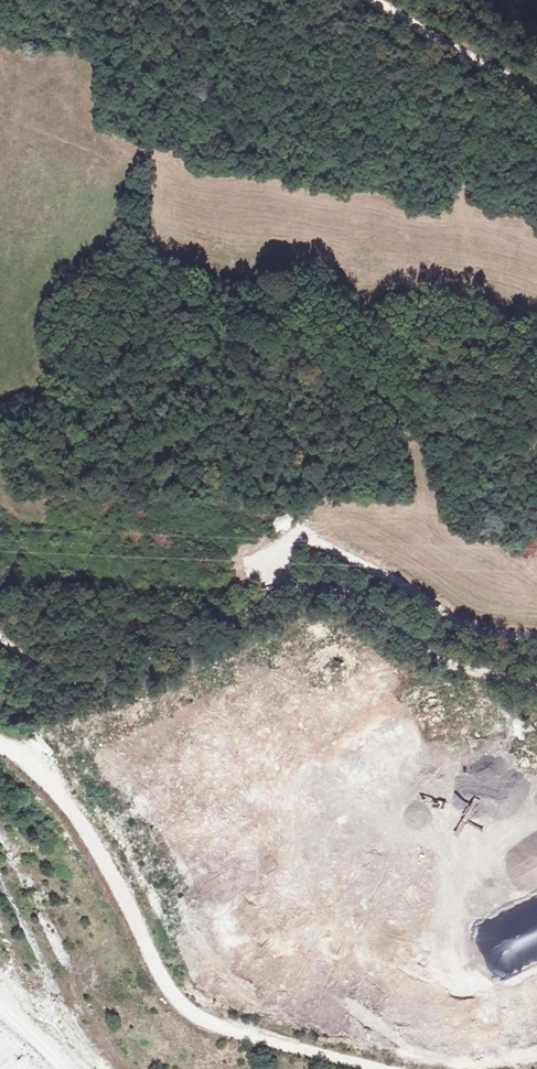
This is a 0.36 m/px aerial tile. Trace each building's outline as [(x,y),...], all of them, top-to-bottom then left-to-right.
[(464,796),(463,781),(456,781),(457,797),(464,796)] [(468,833),(462,834),(466,847),(472,846),(468,833)]
